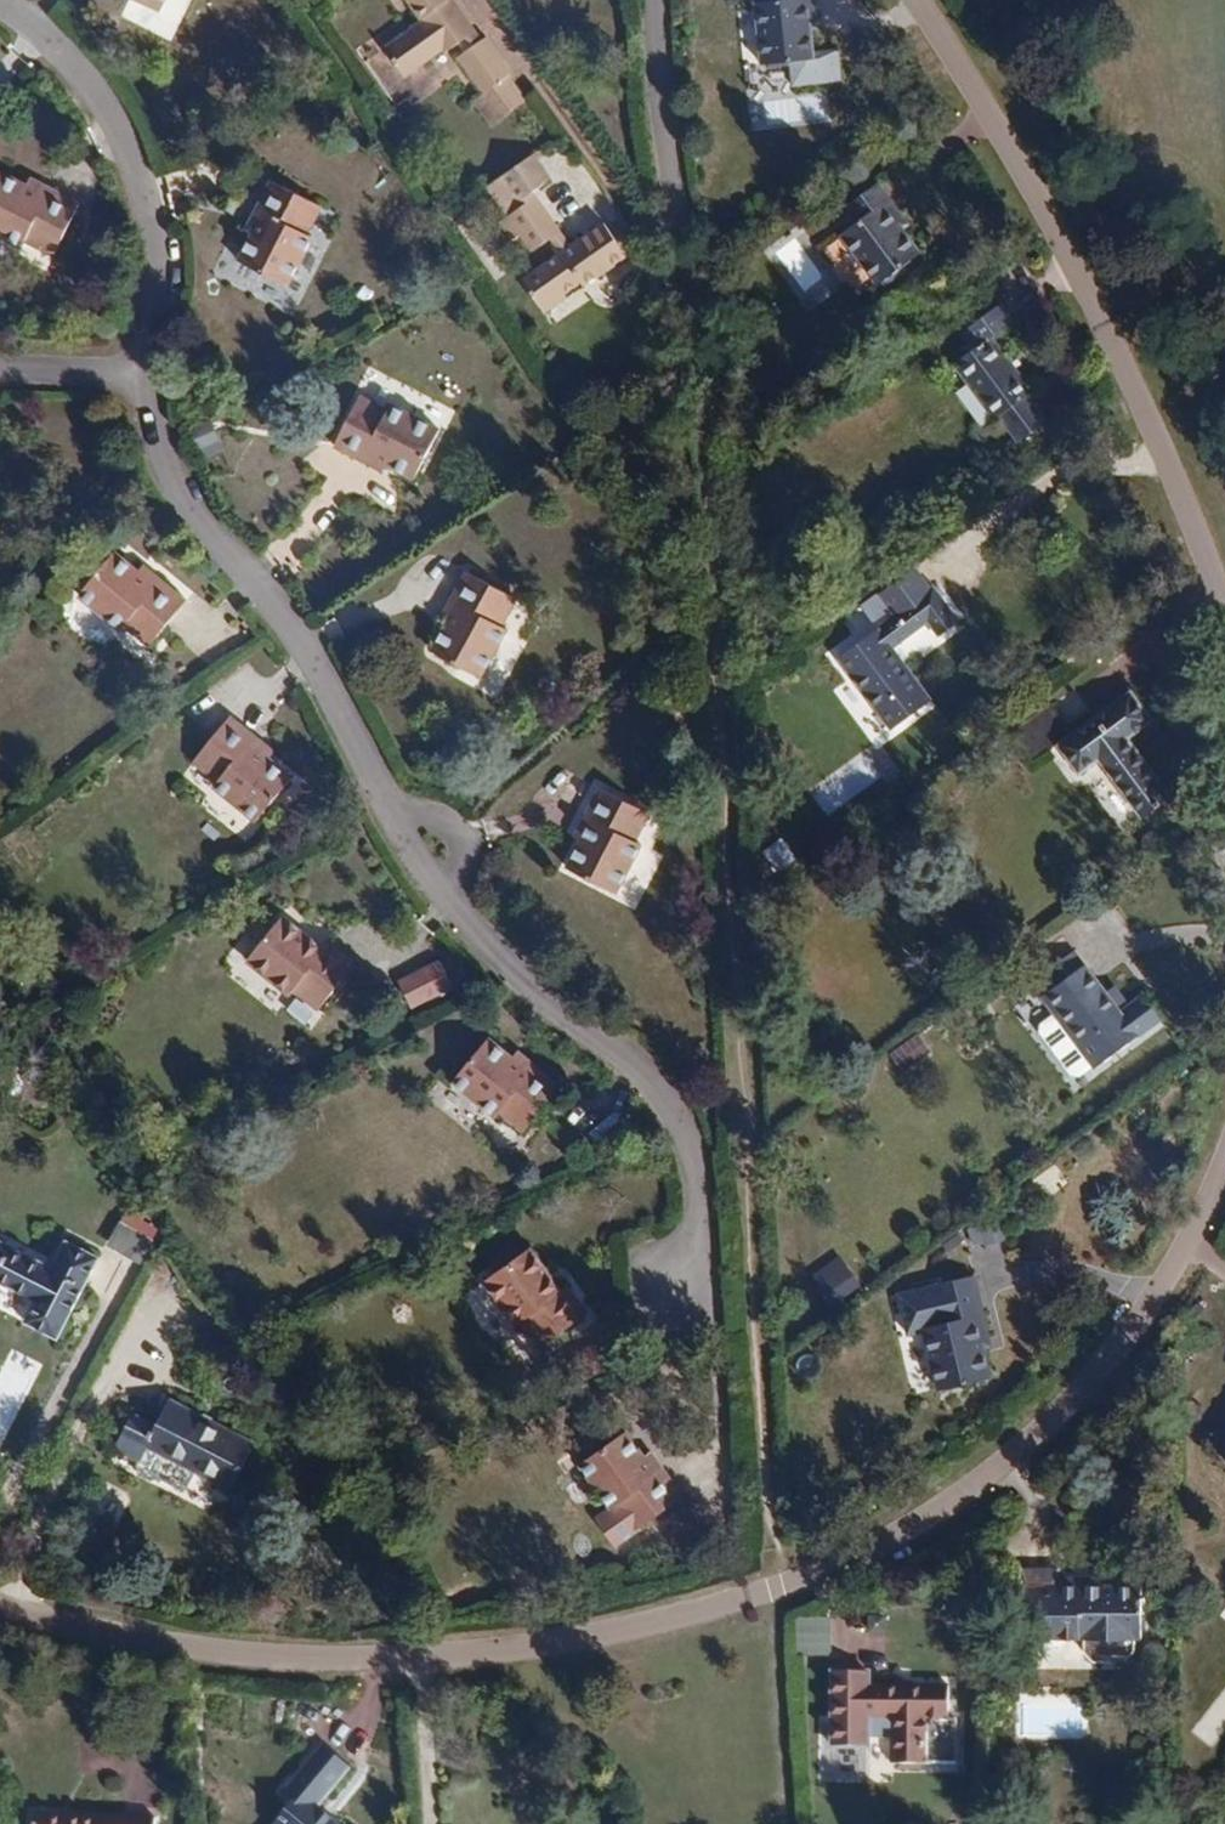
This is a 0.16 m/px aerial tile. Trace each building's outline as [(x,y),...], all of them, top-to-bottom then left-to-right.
[(157,13),(164,0),(133,0),(157,13)] [(417,16),(426,10),(431,17),(385,49),(404,77),(442,51),(445,55),(460,44),(449,28),(456,23),(443,4),(448,0),(406,0),(417,16)] [(460,44),(477,33),(455,0),(448,0),(443,4),(456,23),(449,28),(460,44)] [(817,20),(816,0),(767,0),(767,1),(758,2),(762,64),(814,60),(811,29),(811,21),(817,20)] [(485,93),(511,74),(485,39),(459,59),(485,93)] [(871,60),(842,68),(851,103),(880,95),(871,60)] [(534,155),(543,168),(550,163),(541,150),(534,155)] [(511,172),(531,201),(536,197),(534,193),(552,180),(543,168),(534,155),(511,172)] [(226,197),(256,212),(271,182),(241,167),(226,197)] [(51,191),(48,200),(27,189),(0,175),(0,237),(23,248),(26,242),(55,256),(80,206),(51,191)] [(31,181),(27,189),(48,200),(51,191),(31,181)] [(271,182),(256,212),(263,215),(253,235),(239,263),(288,288),(312,240),(306,237),(321,207),(271,182)] [(898,223),(904,218),(878,182),(841,209),(853,225),(839,235),(876,286),(920,254),(902,229),(898,223)] [(536,197),(531,201),(501,222),(513,239),(520,234),(532,253),(551,240),(562,255),(522,282),(545,314),(628,256),(606,224),(572,248),(536,197)] [(263,215),(256,212),(246,232),(253,235),(263,215)] [(909,225),(904,218),(898,223),(902,229),(909,225)] [(975,349),(954,365),(993,420),(1030,392),(991,338),(1014,322),(1002,305),(964,333),(975,349)] [(365,454),(385,465),(415,480),(439,433),(390,408),(387,413),(358,398),(333,446),(362,461),(365,454)] [(190,427),(204,457),(224,448),(210,418),(190,427)] [(382,472),(385,465),(365,454),(362,461),(382,472)] [(156,589),(138,575),(113,555),(78,598),(120,632),(125,626),(150,646),(186,602),(161,582),(156,589)] [(897,614),(932,588),(915,565),(880,592),(897,614)] [(143,568),(138,575),(156,589),(161,582),(143,568)] [(467,574),(452,603),(458,607),(447,626),(432,653),(481,680),(506,633),(500,630),(515,601),(467,574)] [(932,588),(897,614),(838,659),(893,731),(932,701),(893,650),(927,624),(939,639),(959,624),(932,588)] [(441,623),(447,626),(458,607),(452,603),(441,623)] [(1032,763),(1057,745),(1080,775),(1099,760),(1144,819),(1171,799),(1126,739),(1151,721),(1129,692),(1069,738),(1047,707),(1011,734),(1032,763)] [(251,745),(255,740),(229,718),(193,763),(219,785),(215,789),(257,823),(292,780),(268,759),(251,745)] [(272,754),(255,740),(251,745),(268,759),(272,754)] [(591,822),(581,841),(566,871),(616,896),(640,848),(633,844),(648,815),(599,790),(584,818),(591,822)] [(574,838),(581,841),(591,822),(584,818),(574,838)] [(783,838),(765,850),(779,869),(796,857),(783,838)] [(354,967),(329,947),(324,953),(282,919),(246,962),(289,996),(294,989),(316,1008),(354,967)] [(1039,977),(1050,991),(1084,966),(1074,952),(1039,977)] [(434,966),(421,973),(433,998),(447,992),(434,966)] [(1119,1013),(1084,966),(1050,991),(1041,997),(1052,1012),(1039,1021),(1038,1032),(1068,1073),(1076,1074),(1090,1065),(1093,1070),(1161,1021),(1143,996),(1119,1013)] [(433,998),(421,973),(397,985),(409,1010),(433,998)] [(1050,991),(1039,977),(1031,983),(1041,997),(1050,991)] [(920,1032),(890,1052),(902,1070),(932,1049),(920,1032)] [(529,1074),(511,1059),(488,1040),(452,1084),(493,1118),(498,1112),(524,1133),(559,1090),(533,1068),(529,1074)] [(529,1074),(533,1068),(516,1054),(511,1059),(529,1074)] [(1002,1219),(968,1226),(972,1248),(1007,1240),(1002,1219)] [(99,1260),(66,1242),(52,1270),(0,1243),(0,1286),(34,1304),(24,1323),(56,1340),(99,1260)] [(527,1252),(484,1284),(515,1328),(521,1324),(540,1350),(535,1354),(551,1376),(581,1354),(565,1332),(586,1316),(567,1290),(559,1296),(527,1252)] [(843,1255),(825,1265),(844,1297),(862,1287),(843,1255)] [(980,1338),(987,1337),(973,1277),(936,1286),(945,1324),(923,1329),(937,1390),(989,1377),(982,1347),(980,1338)] [(980,1338),(982,1347),(989,1346),(987,1337),(980,1338)] [(39,1363),(9,1350),(0,1370),(0,1448),(2,1449),(39,1363)] [(138,1462),(146,1447),(230,1490),(253,1443),(170,1401),(157,1426),(132,1413),(114,1450),(138,1462)] [(681,1498),(663,1473),(655,1478),(642,1460),(624,1434),(577,1467),(608,1511),(617,1505),(635,1531),(681,1498)] [(358,1459),(350,1446),(338,1454),(347,1466),(358,1459)] [(650,1454),(642,1460),(655,1478),(663,1473),(650,1454)] [(1020,1568),(1020,1576),(1059,1576),(1059,1569),(1020,1568)] [(983,1595),(983,1573),(965,1573),(965,1595),(983,1595)] [(1102,1584),(1103,1577),(1059,1576),(1020,1576),(1019,1615),(1019,1628),(1040,1629),(1040,1636),(1082,1637),(1082,1649),(1091,1660),(1121,1660),(1132,1651),(1132,1638),(1139,1638),(1140,1585),(1113,1585),(1102,1584)] [(878,1674),(830,1674),(830,1707),(873,1708),(873,1721),(890,1721),(889,1764),(924,1765),(925,1721),(947,1722),(947,1686),(877,1685),(878,1674)] [(294,1801),(275,1823),(335,1823),(315,1807),(348,1767),(321,1745),(283,1792),(294,1801)] [(33,1823),(154,1823),(154,1817),(104,1814),(101,1816),(34,1813),(33,1823)]
